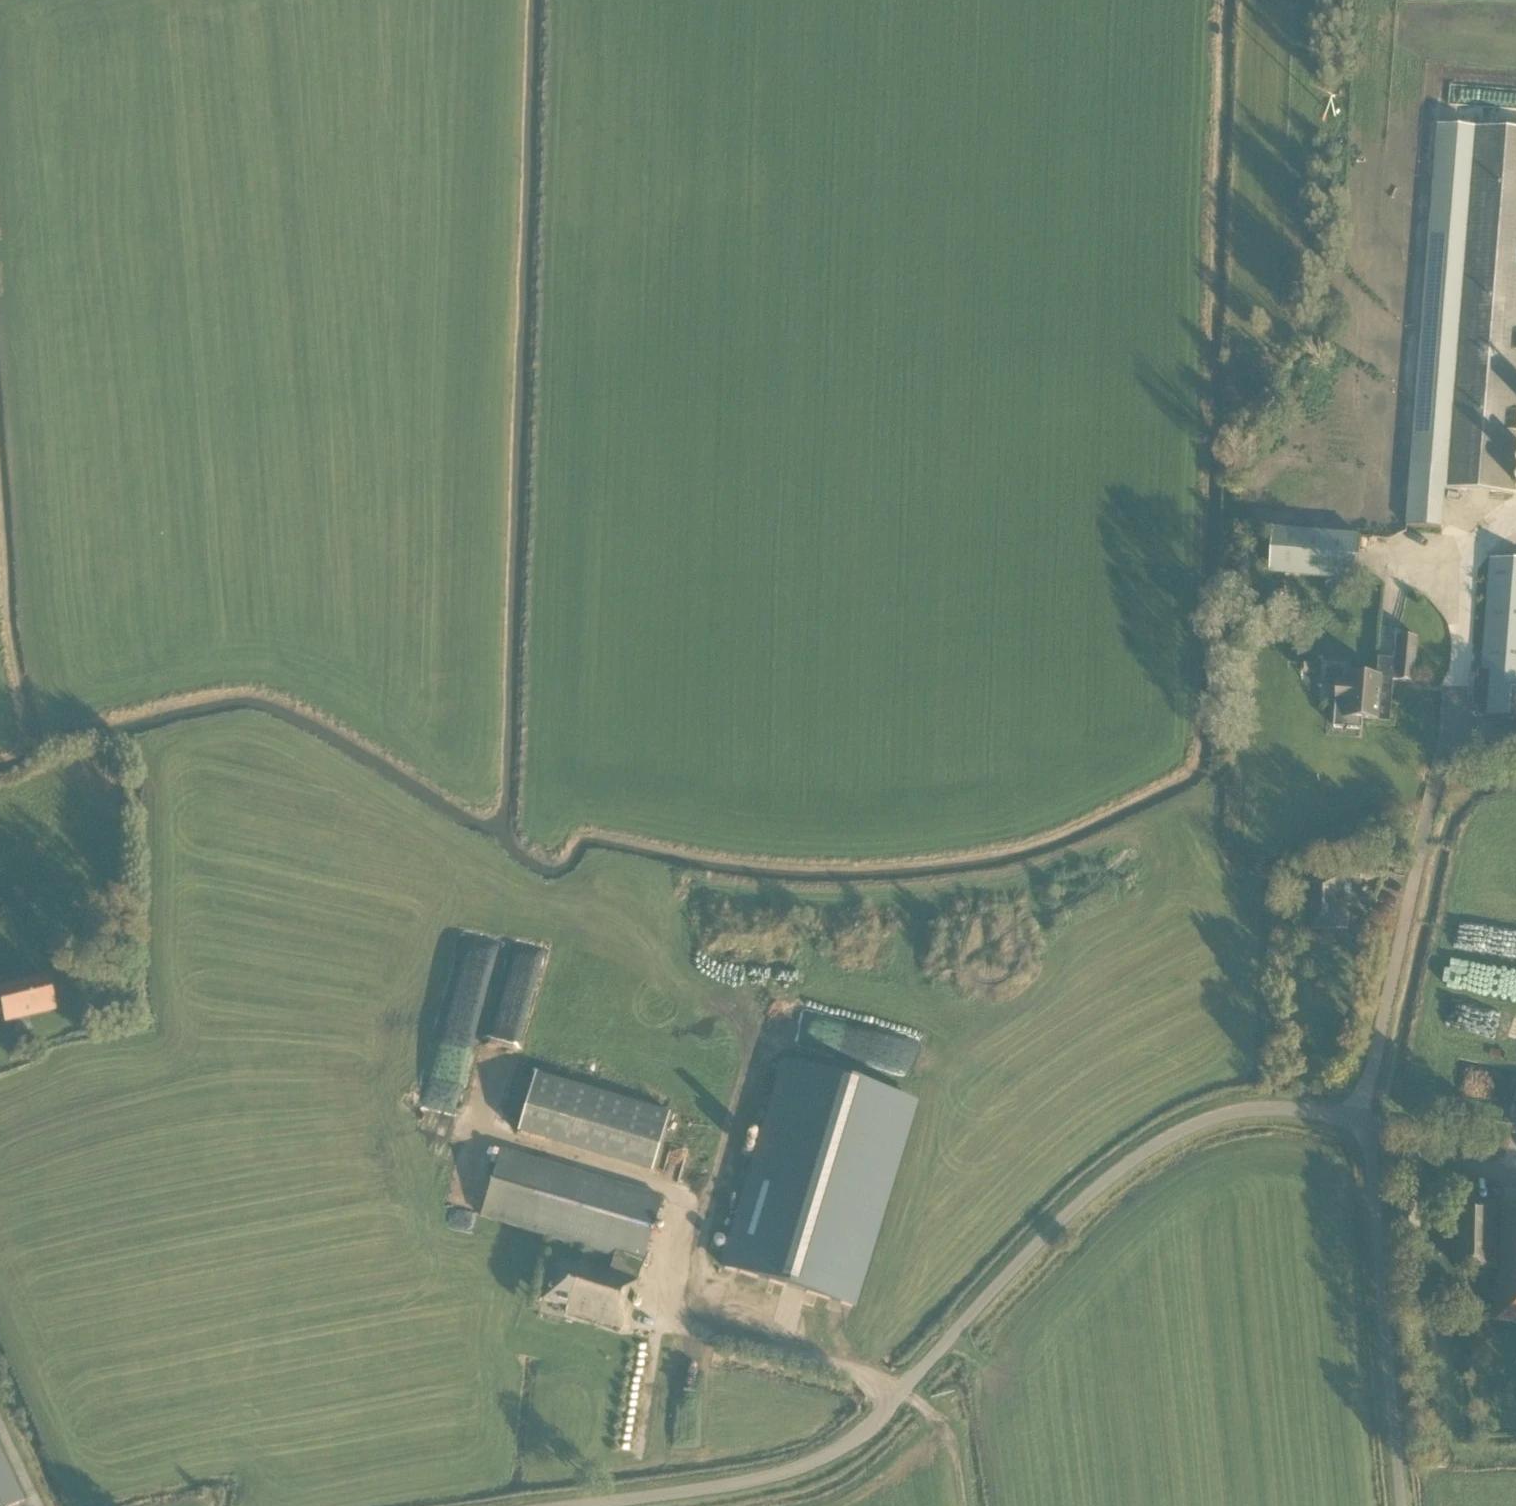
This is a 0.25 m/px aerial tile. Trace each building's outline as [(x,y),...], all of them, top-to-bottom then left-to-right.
[(1515,465),(1515,132),(1440,126),(1407,528),(1442,530),(1445,491),(1513,496),(1515,465)] [(1361,582),(1365,538),(1274,531),(1270,574),(1361,582)] [(1507,722),(1507,721),(1515,722),(1515,563),(1492,561),(1482,673),(1478,673),(1478,681),(1475,681),(1472,711),(1474,711),(1474,709),(1480,710),(1479,720),(1507,722)] [(1337,689),(1333,729),(1362,732),(1362,723),(1363,720),(1375,721),(1379,721),(1381,694),(1392,695),(1393,682),(1414,684),(1418,639),(1397,638),(1395,661),(1379,659),(1377,680),(1348,678),(1347,690),(1337,689)] [(1390,726),(1392,695),(1381,694),(1379,721),(1375,721),(1363,720),(1362,723),(1390,726)] [(4,990),(12,1021),(54,1010),(47,980),(30,984),(28,974),(7,979),(9,989),(4,990)] [(728,1241),(724,1254),(729,1255),(725,1270),(852,1308),(914,1103),(787,1065),(733,1242),(728,1241)] [(518,1133),(652,1173),(670,1114),(536,1073),(518,1133)] [(565,1315),(622,1332),(662,1199),(502,1150),(481,1218),(614,1258),(610,1271),(581,1263),(580,1268),(555,1261),(543,1301),(567,1309),(565,1315)] [(448,1202),(446,1232),(475,1234),(477,1204),(448,1202)] [(1459,1204),(1457,1269),(1494,1270),(1496,1205),(1459,1204)] [(1495,1322),(1515,1322),(1515,1206),(1498,1205),(1495,1312),(1495,1322)] [(1477,1312),(1477,1321),(1489,1322),(1489,1312),(1477,1312)] [(24,1503),(0,1452),(0,1505),(17,1505),(24,1503)]
